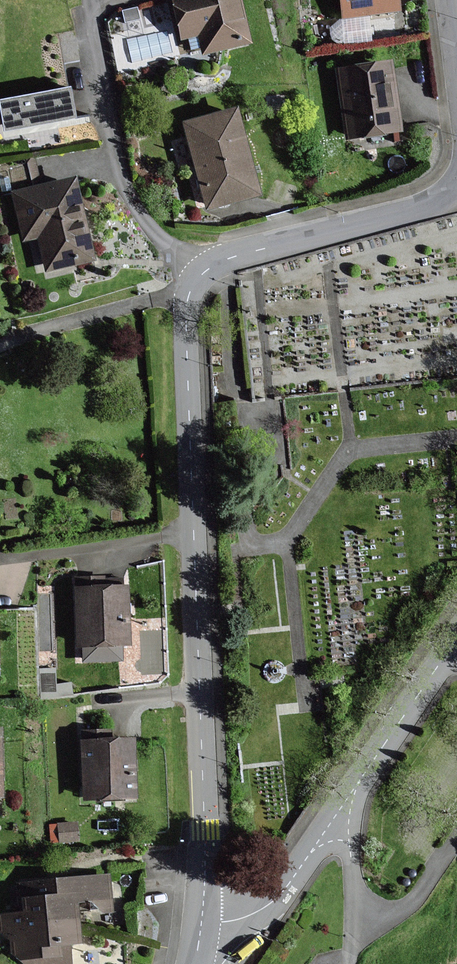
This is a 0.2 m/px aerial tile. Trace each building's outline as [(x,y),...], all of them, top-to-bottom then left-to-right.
[(184,36),(201,32),(205,51),(253,40),(243,0),(176,0),(184,36)] [(349,14),(402,6),(401,0),(347,0),(349,14)] [(403,127),(395,62),(341,68),(350,134),(403,127)] [(78,115),(72,86),(2,99),(8,129),(78,115)] [(239,108),(187,121),(209,204),(261,190),(239,108)] [(79,177),(15,192),(26,238),(40,235),(48,268),(97,256),(88,218),(86,209),(79,177)] [(129,584),(78,586),(81,647),(85,647),(85,661),(124,660),(123,644),(131,644),(129,584)] [(134,737),(84,740),(87,799),(136,797),(134,737)] [(78,823),(58,825),(59,841),(79,839),(78,823)] [(29,963),(73,963),(71,944),(83,943),(81,911),(113,909),(110,873),(59,877),(47,878),(21,880),(23,910),(1,912),(3,933),(6,936),(29,963)]
